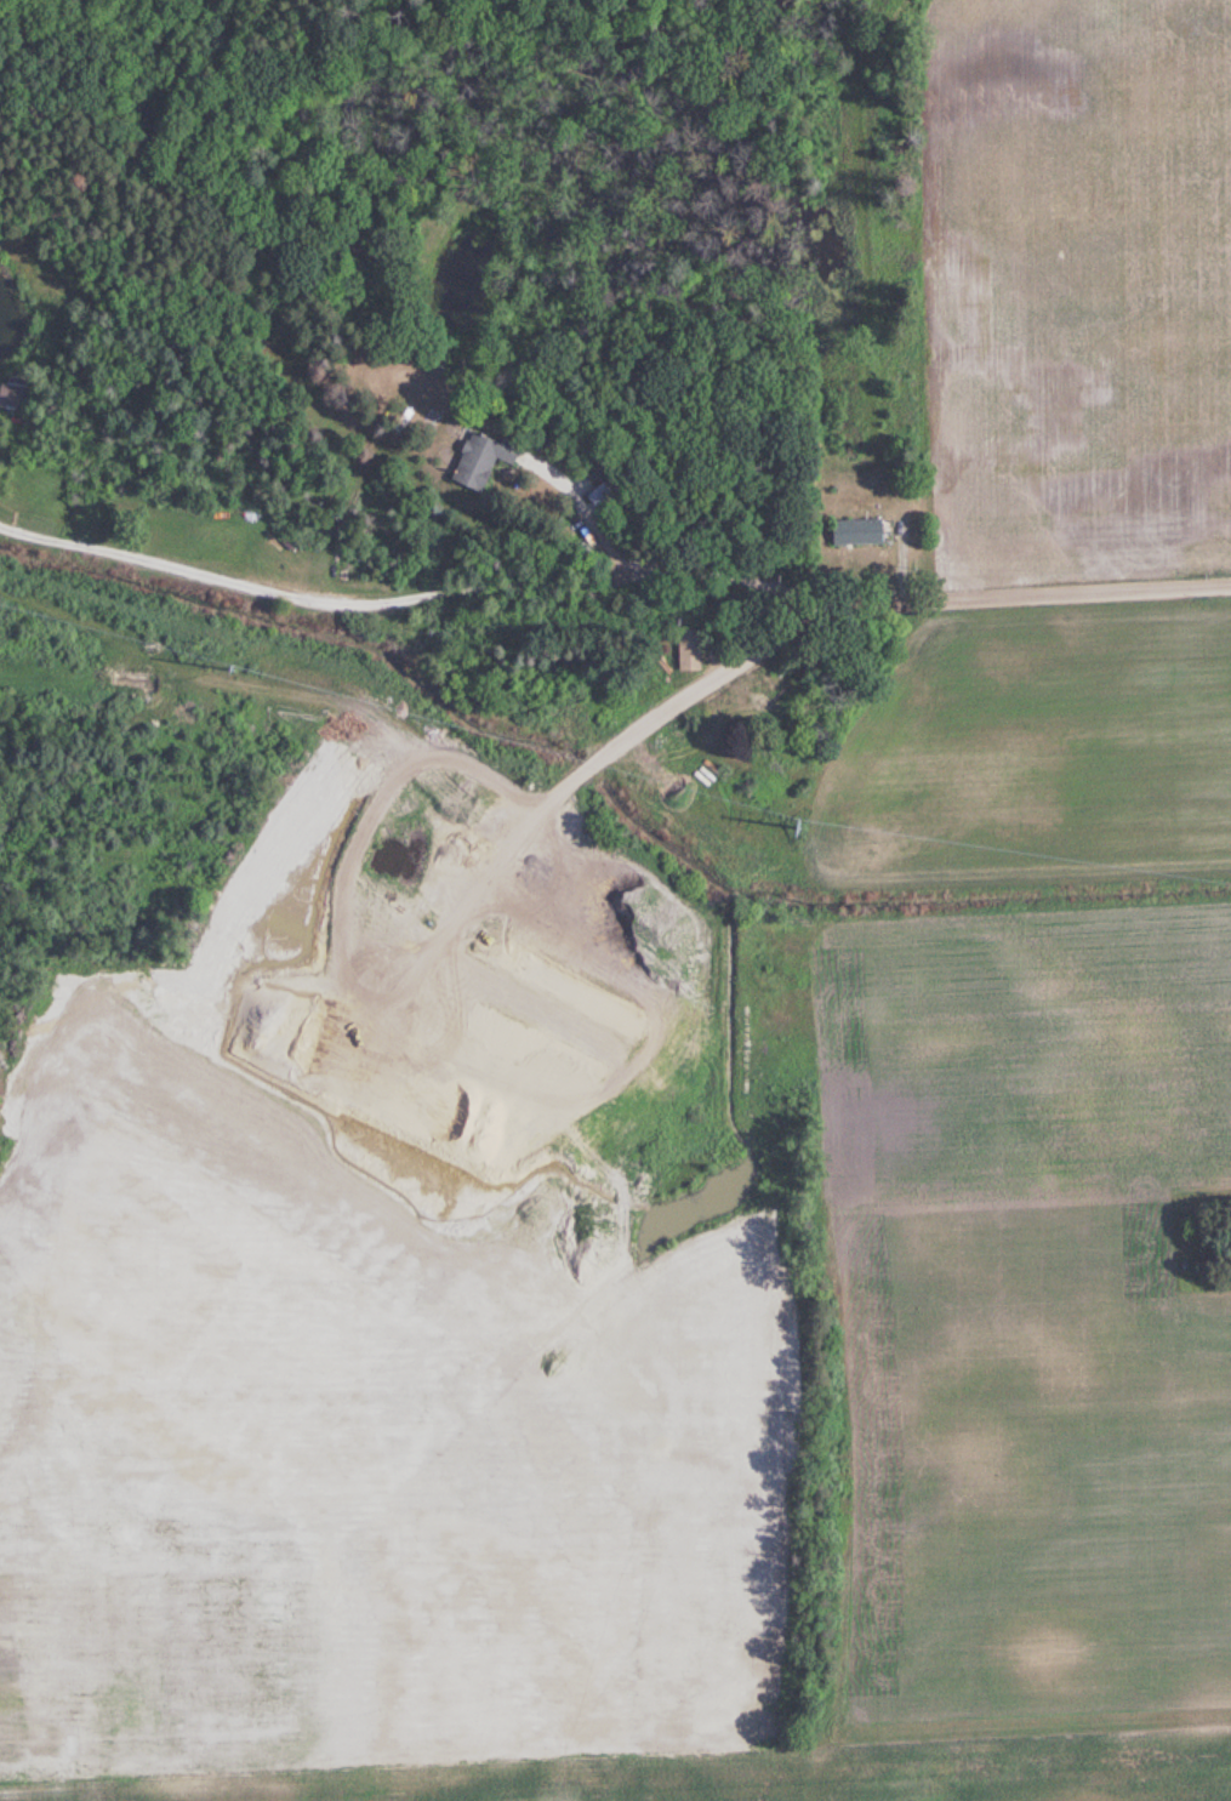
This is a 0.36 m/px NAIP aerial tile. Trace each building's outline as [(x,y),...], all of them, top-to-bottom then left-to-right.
[(0,384),(0,406),(22,410),(26,388),(0,384)] [(478,493),(491,458),(507,464),(513,449),(466,431),(446,481),(478,493)] [(829,521),(829,546),(878,546),(878,521),(829,521)] [(677,673),(698,673),(698,638),(677,638),(677,673)]
